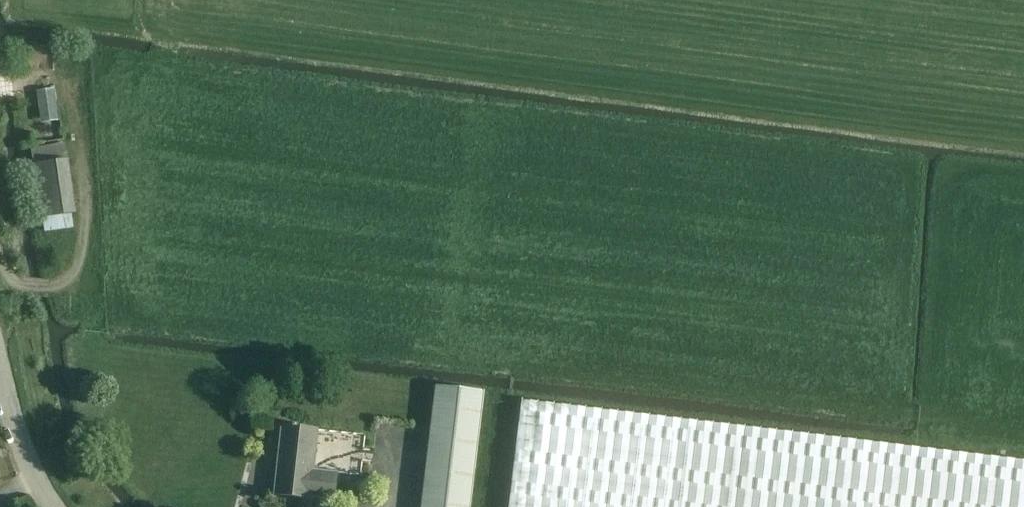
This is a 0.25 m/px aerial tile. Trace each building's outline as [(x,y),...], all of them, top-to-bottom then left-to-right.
[(54,88),(36,91),(39,110),(57,107),(54,88)] [(45,231),(73,227),(74,227),(72,214),(76,213),(68,159),(65,143),(32,149),(34,164),(26,165),(33,219),(42,218),(45,231)] [(421,506),(470,506),(483,391),(435,386),(430,427),(421,506)] [(914,448),(865,442),(534,403),(521,401),(508,506),(1023,506),(1023,461),(914,448)] [(335,501),(338,472),(315,469),(319,430),(282,426),(274,495),(311,499),(311,498),(335,501)]
